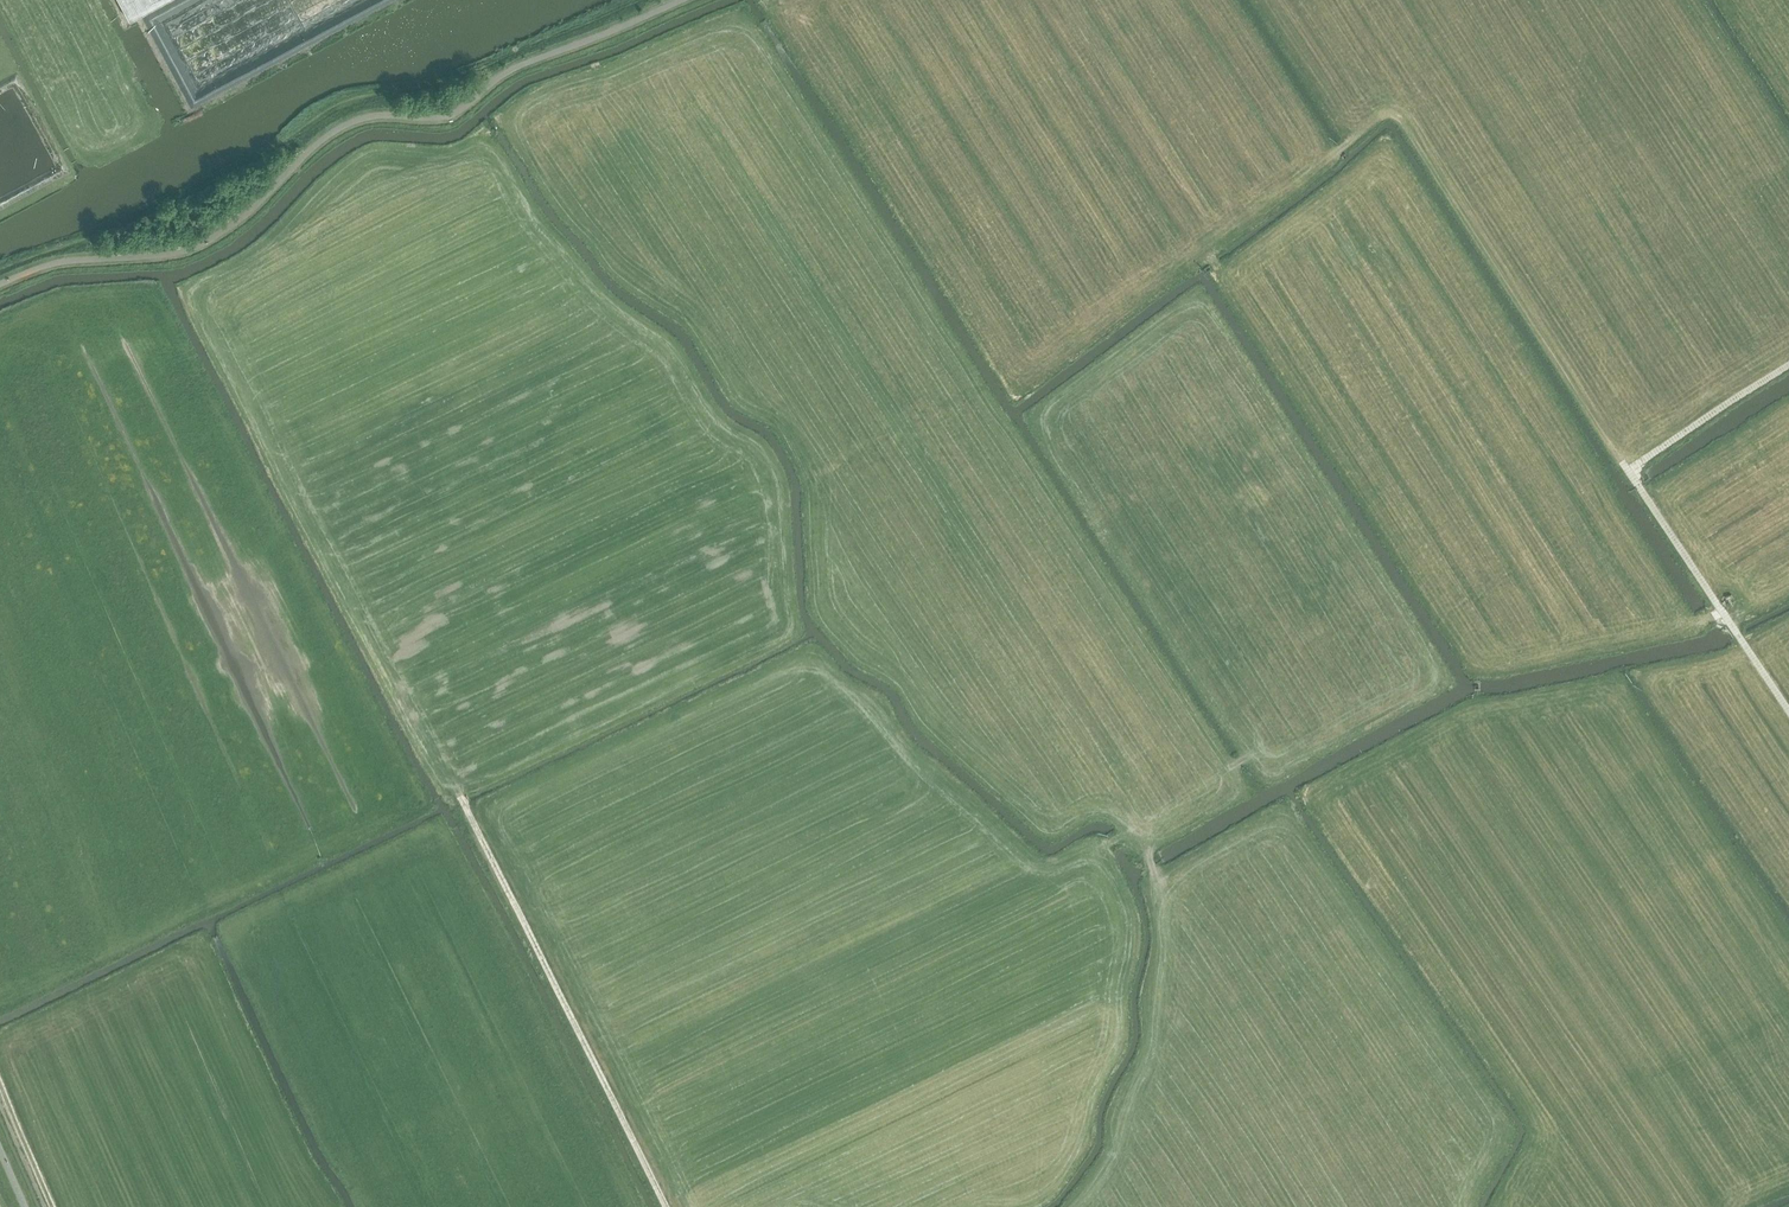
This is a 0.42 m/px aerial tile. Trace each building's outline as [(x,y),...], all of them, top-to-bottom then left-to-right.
[(130,20),(166,0),(119,0),(130,20)]
